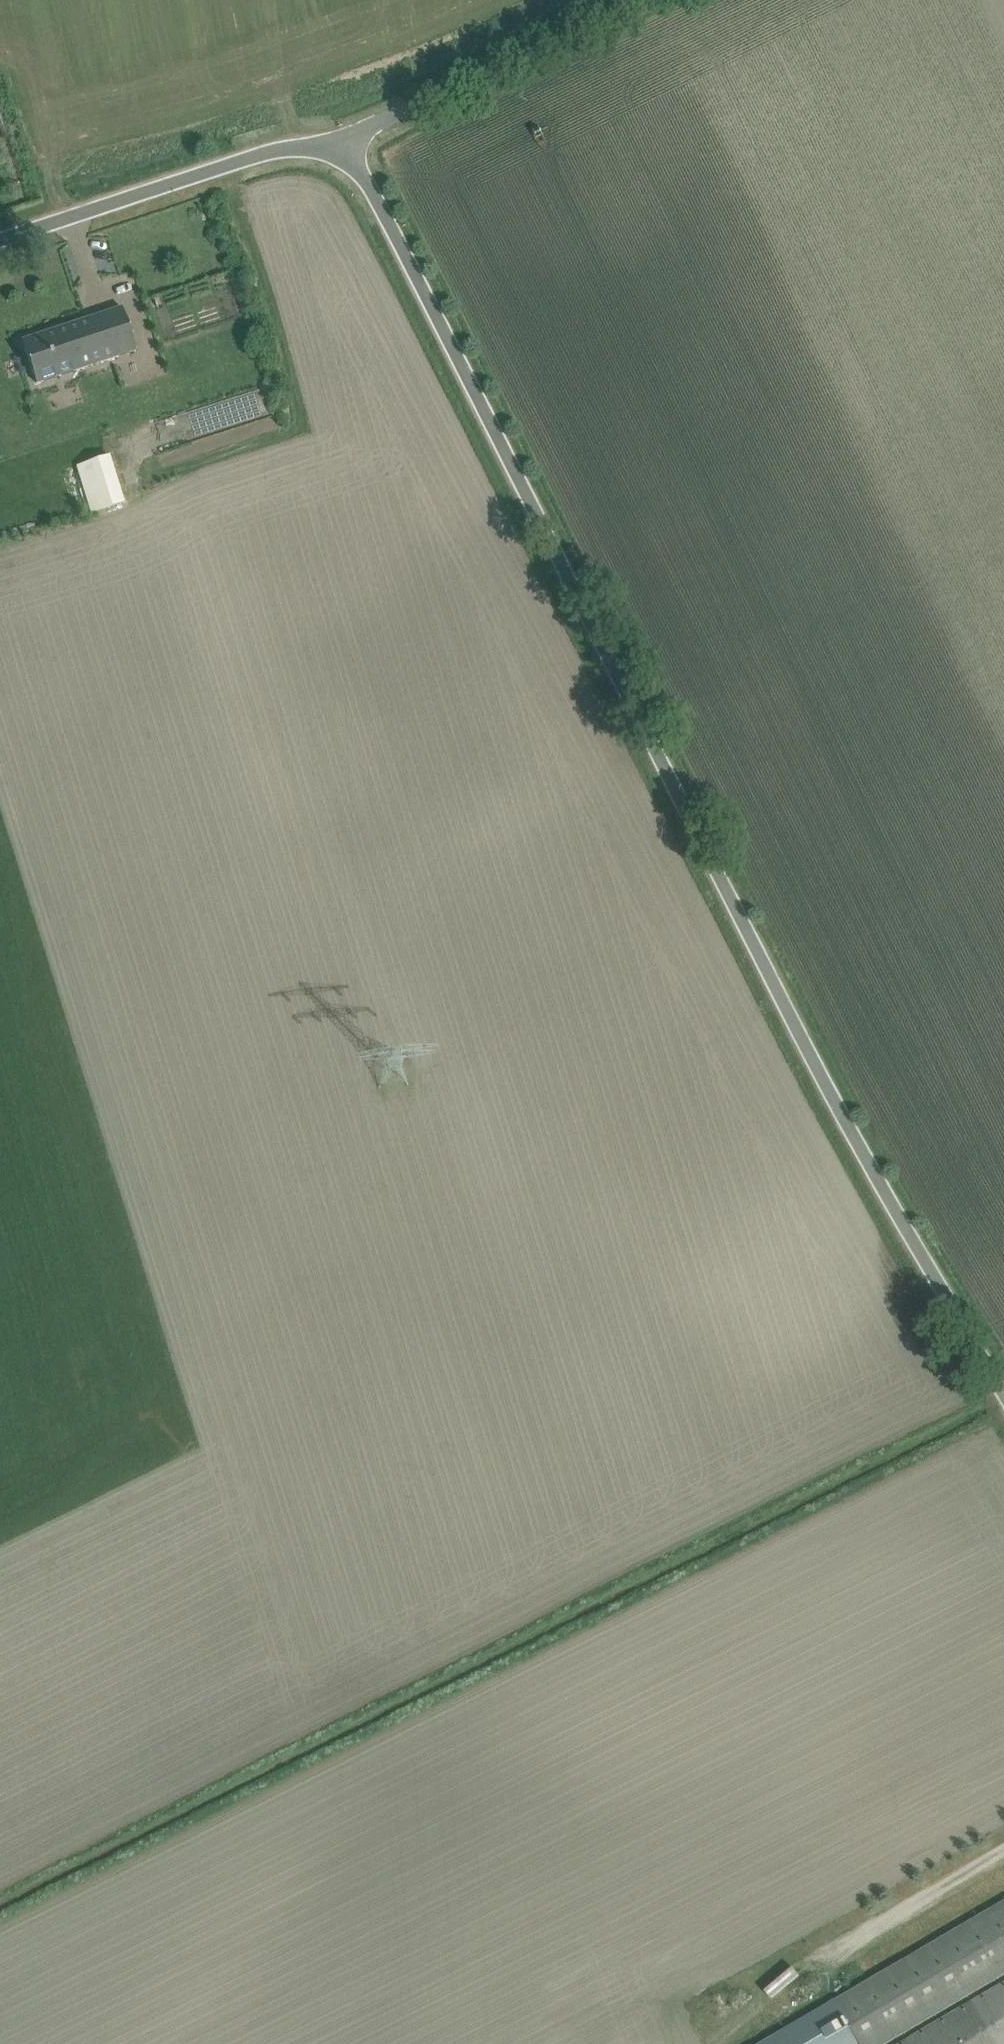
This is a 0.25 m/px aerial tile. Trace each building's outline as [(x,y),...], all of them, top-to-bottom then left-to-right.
[(23,340),(37,384),(137,352),(122,308),(52,331),(23,340)] [(90,512),(124,502),(110,456),(76,466),(90,512)] [(860,2043),(884,2043),(1003,1974),(1003,1900),(834,2000),(860,2043)] [(900,2043),(1003,2043),(1003,1983),(900,2043)] [(760,2043),(860,2043),(834,2000),(760,2043)]
